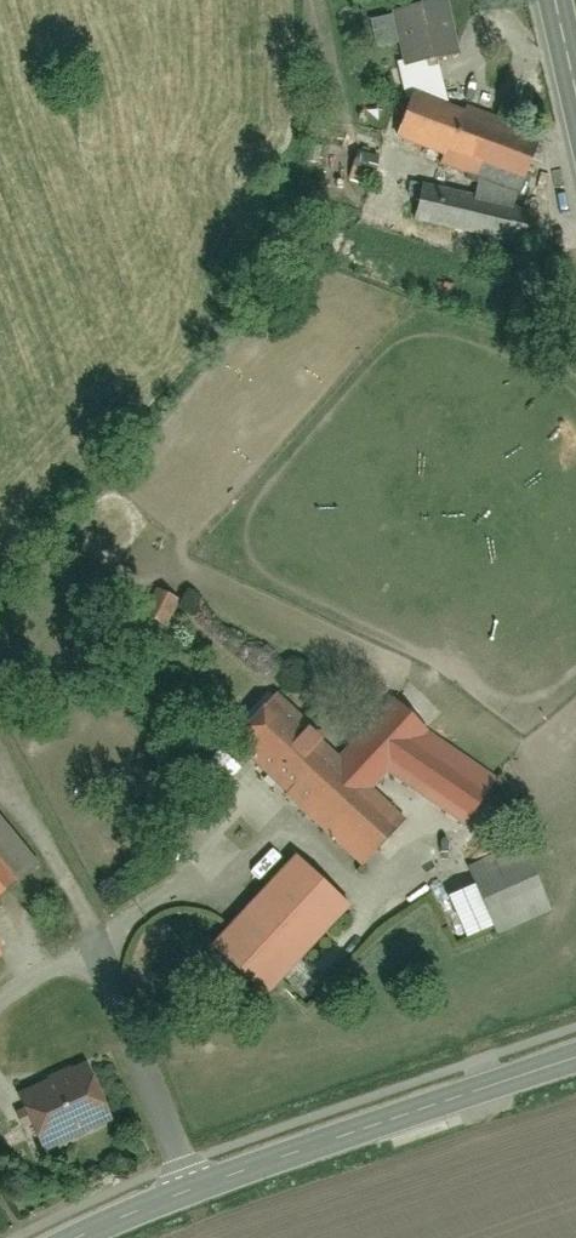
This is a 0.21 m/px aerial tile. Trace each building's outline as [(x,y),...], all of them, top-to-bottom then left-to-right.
[(446,9),(394,14),(399,65),(426,62),(429,91),(426,90),(406,140),(526,186),(545,136),(450,99),(445,60),(452,60),(446,9)] [(338,173),(372,188),(385,158),(351,143),(338,173)] [(423,180),(413,220),(528,249),(538,209),(423,180)] [(408,817),(375,789),(390,772),(455,829),(494,784),(430,727),(429,729),(392,696),(342,753),(275,695),(231,746),(366,865),(408,817)] [(39,860),(0,815),(0,894),(39,860)] [(298,856),(217,946),(271,994),(352,904),(298,856)] [(528,856),(471,878),(493,937),(551,914),(528,856)] [(93,1063),(17,1093),(41,1153),(117,1123),(93,1063)]
